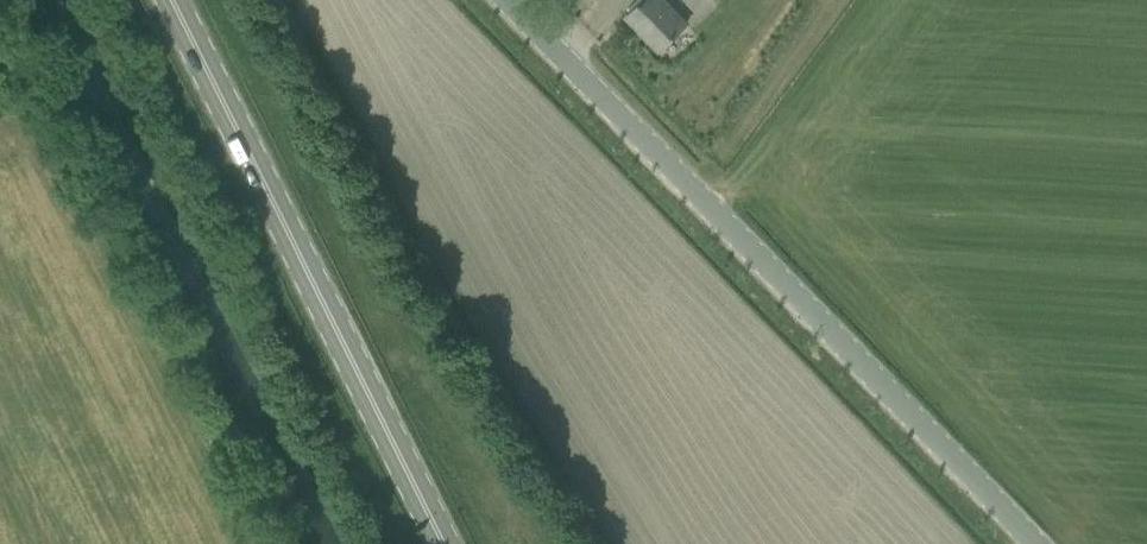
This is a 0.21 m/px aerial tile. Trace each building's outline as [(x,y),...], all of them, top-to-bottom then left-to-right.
[(626,15),(660,50),(688,23),(666,0),(642,0),(626,15)]
